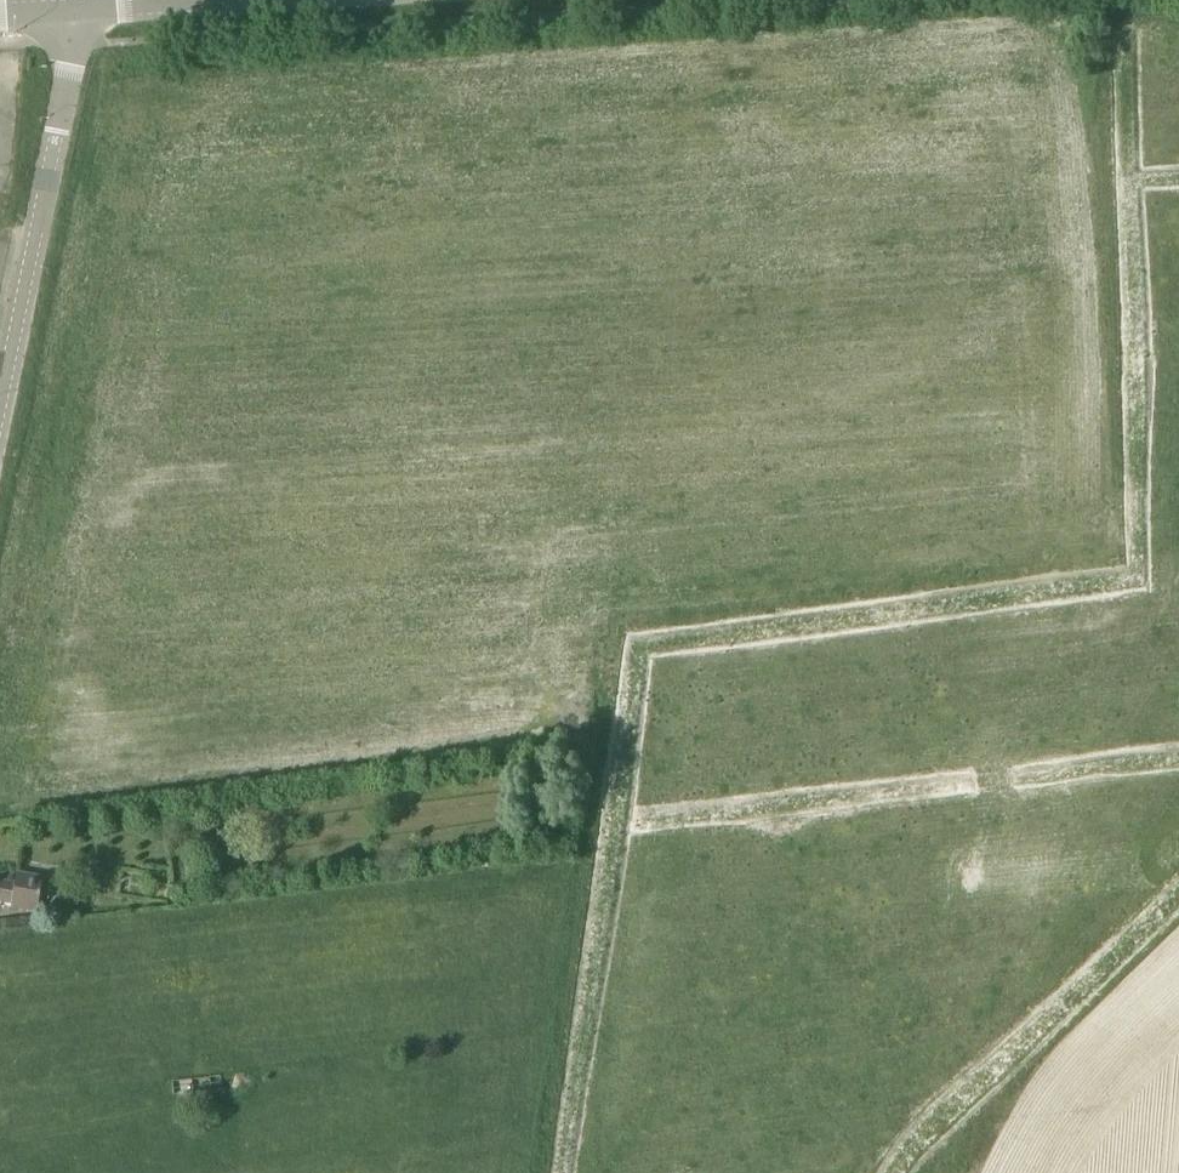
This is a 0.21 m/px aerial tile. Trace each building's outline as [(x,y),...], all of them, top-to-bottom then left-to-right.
[(12,908),(38,912),(43,878),(17,874),(15,884),(0,882),(0,902),(12,904),(12,908)] [(222,1075),(172,1080),(174,1097),(223,1092),(222,1075)]
